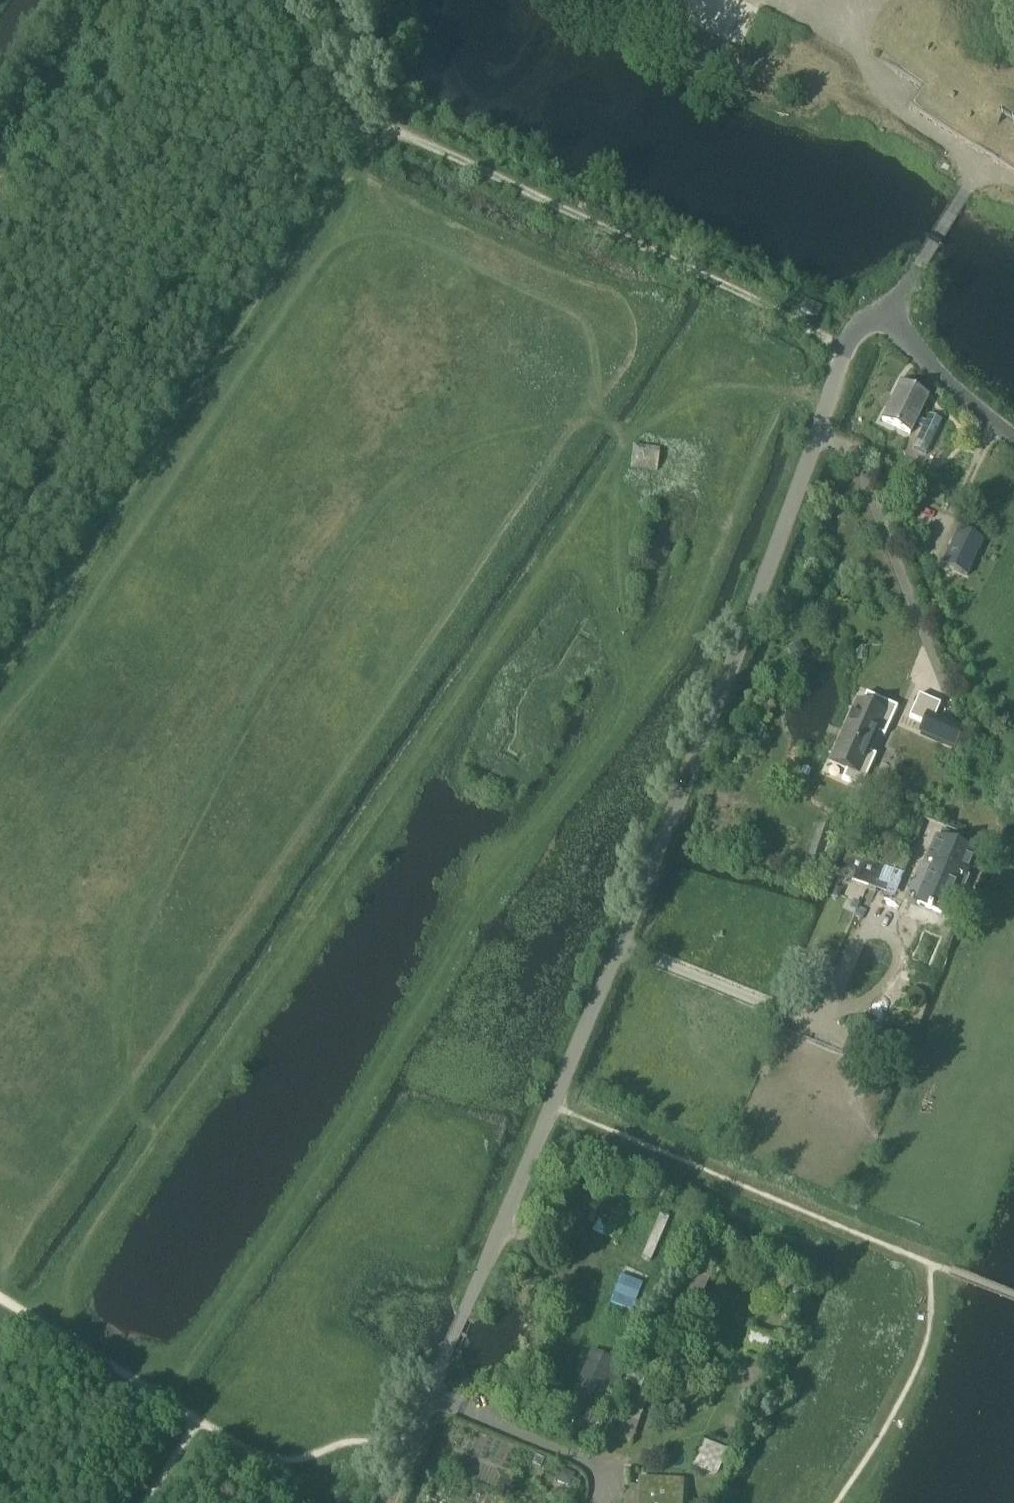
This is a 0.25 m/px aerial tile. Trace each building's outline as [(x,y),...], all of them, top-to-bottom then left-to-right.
[(801,312),(815,319),(820,308),(806,301),(801,312)] [(908,436),(927,398),(899,384),(880,423),(908,436)] [(632,446),(629,469),(657,472),(659,450),(632,446)] [(957,530),(941,565),(949,569),(966,577),(971,566),(965,564),(972,548),(978,551),(982,541),(957,530)] [(827,763),(845,771),(841,780),(861,789),(874,758),(875,756),(872,755),(881,736),(883,737),(897,708),(865,694),(861,703),(855,701),(827,763)] [(963,730),(934,718),(939,705),(938,704),(929,725),(910,717),(919,696),(918,696),(908,718),(924,725),(920,734),(955,749),(963,731),(963,730)] [(927,863),(932,865),(916,905),(941,915),(957,875),(962,878),(972,854),(936,840),(927,863)] [(855,872),(852,882),(875,890),(879,881),(855,872)] [(700,1244),(687,1251),(703,1276),(716,1269),(700,1244)] [(677,1279),(662,1315),(683,1324),(698,1288),(677,1279)] [(590,1353),(566,1410),(551,1403),(545,1416),(561,1422),(559,1428),(581,1437),(612,1363),(590,1353)] [(648,1396),(633,1392),(612,1443),(624,1448),(630,1441),(637,1426),(648,1396)] [(702,1441),(690,1468),(715,1478),(727,1451),(702,1441)] [(683,1480),(638,1478),(637,1488),(627,1486),(622,1502),(682,1502),(683,1480)]
